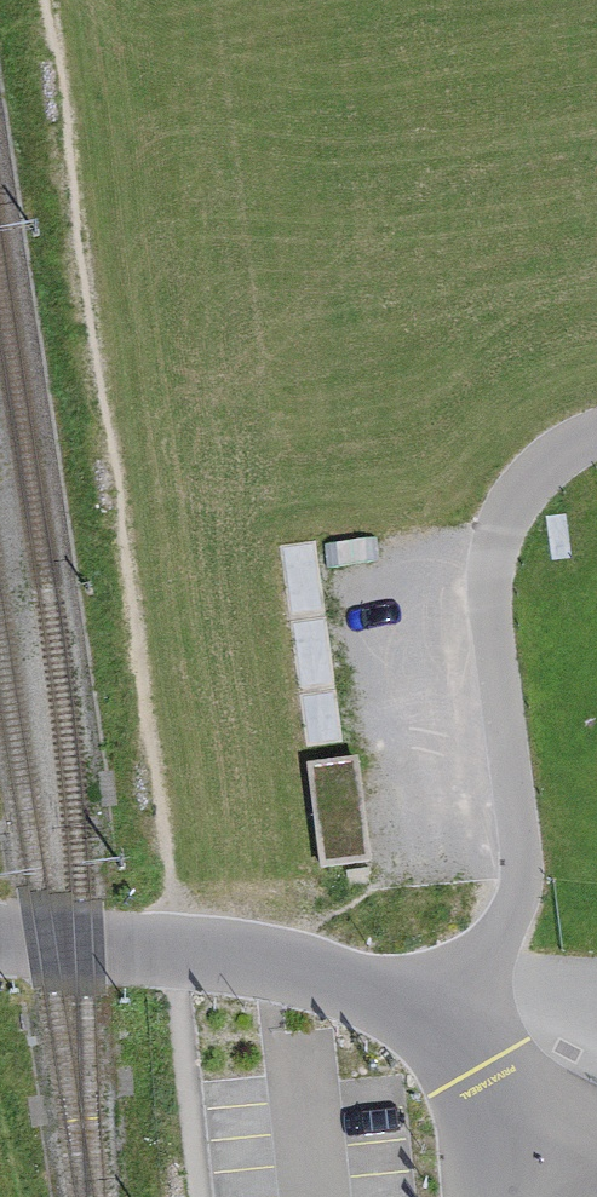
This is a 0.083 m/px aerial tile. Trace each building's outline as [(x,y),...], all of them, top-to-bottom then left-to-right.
[(359,763),(310,769),(324,872),(372,866),(359,763)]
